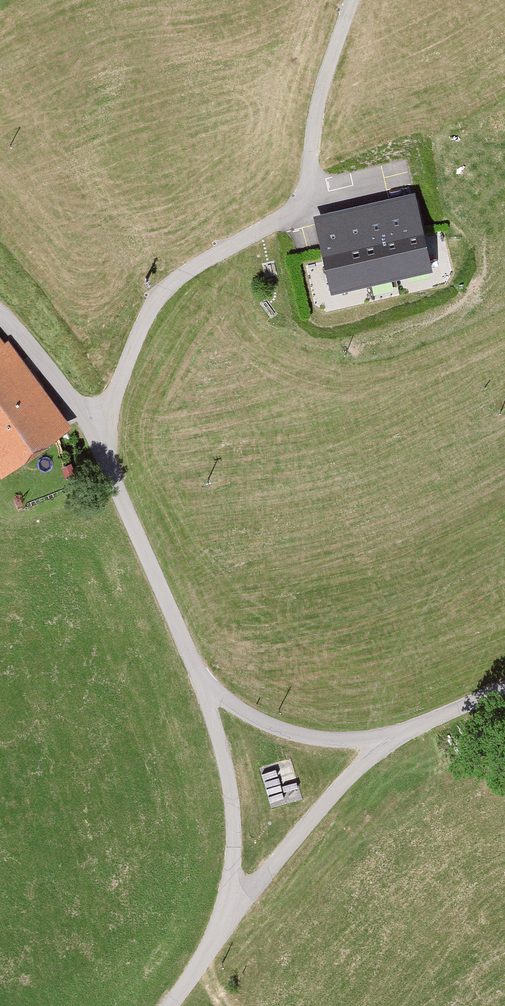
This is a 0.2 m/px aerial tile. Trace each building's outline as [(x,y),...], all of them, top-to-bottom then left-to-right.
[(428,283),(410,203),(314,224),(334,316),(359,310),(356,298),(428,283)] [(0,348),(0,480),(68,431),(8,347),(2,351),(0,348)]
